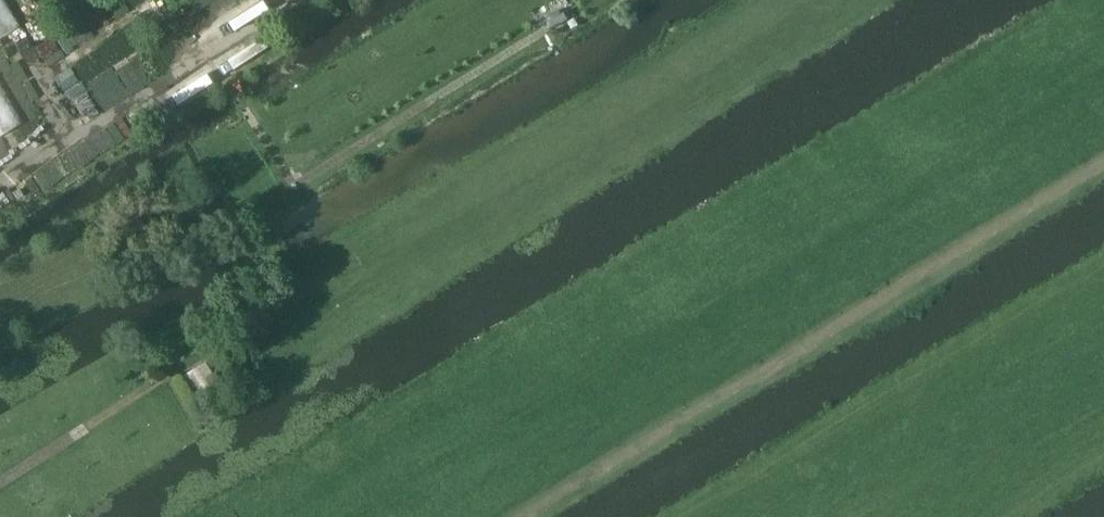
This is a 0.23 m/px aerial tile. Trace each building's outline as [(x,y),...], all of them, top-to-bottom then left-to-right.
[(21,25),(9,0),(0,0),(0,35),(21,25)] [(41,68),(32,74),(56,108),(65,101),(41,68)] [(21,122),(0,82),(0,133),(21,122)] [(186,389),(202,415),(222,402),(206,377),(186,389)]
